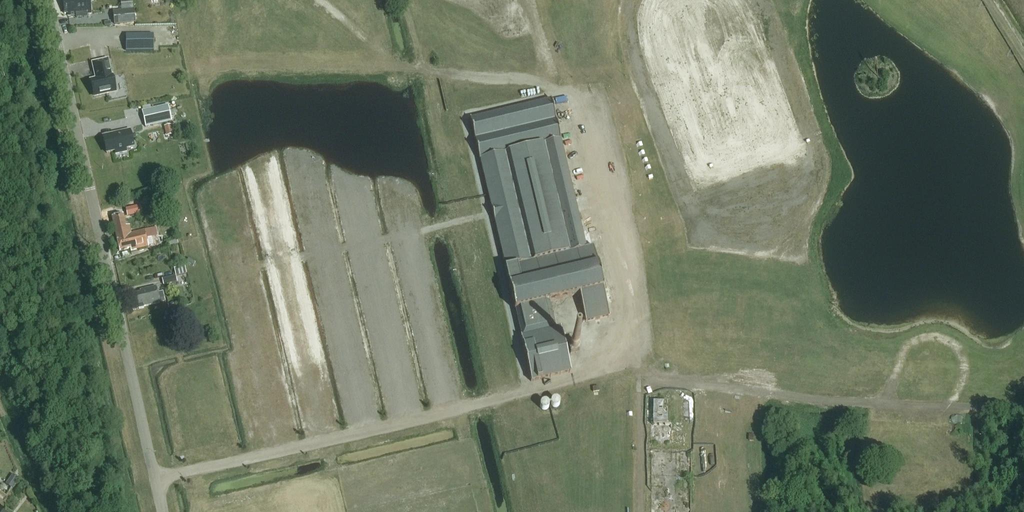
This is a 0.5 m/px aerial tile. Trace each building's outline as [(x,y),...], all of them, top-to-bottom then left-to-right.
[(91,14),(89,0),(63,0),(64,14),(68,14),(68,16),(91,14)] [(113,12),(114,25),(135,23),(134,10),(113,12)] [(122,28),(122,45),(150,44),(150,28),(122,28)] [(97,80),(91,81),(94,97),(116,92),(112,76),(111,76),(107,60),(93,64),(97,80)] [(586,248),(559,133),(551,99),(470,118),(479,159),(480,159),(505,267),(505,268),(509,286),(514,310),(515,310),(522,337),(520,337),(531,382),(571,372),(562,334),(561,327),(555,328),(549,301),(579,294),(586,322),(609,317),(603,289),(593,247),(586,248)] [(171,121),(168,105),(141,111),(145,126),(171,121)] [(175,124),(164,127),(166,133),(172,131),(176,130),(175,124)] [(134,147),(130,130),(103,136),(106,153),(115,151),(116,155),(126,152),(125,149),(134,147)] [(167,192),(160,194),(162,202),(169,201),(167,192)] [(151,237),(156,236),(154,228),(130,234),(128,226),(126,226),(123,215),(112,217),(119,251),(130,248),(131,251),(149,247),(148,246),(153,245),(151,237)] [(176,238),(166,241),(168,247),(178,244),(176,238)] [(174,270),(176,276),(186,274),(184,267),(174,270)] [(162,279),(164,285),(177,282),(176,276),(162,279)] [(163,292),(158,293),(156,287),(140,290),(140,293),(129,295),(133,311),(144,308),(144,307),(165,302),(163,292)] [(183,327),(188,344),(201,341),(197,324),(183,327)] [(655,403),(655,425),(668,425),(668,403),(655,403)] [(654,450),(654,485),(669,485),(669,450),(654,450)] [(13,474),(9,479),(15,484),(19,479),(13,474)]
